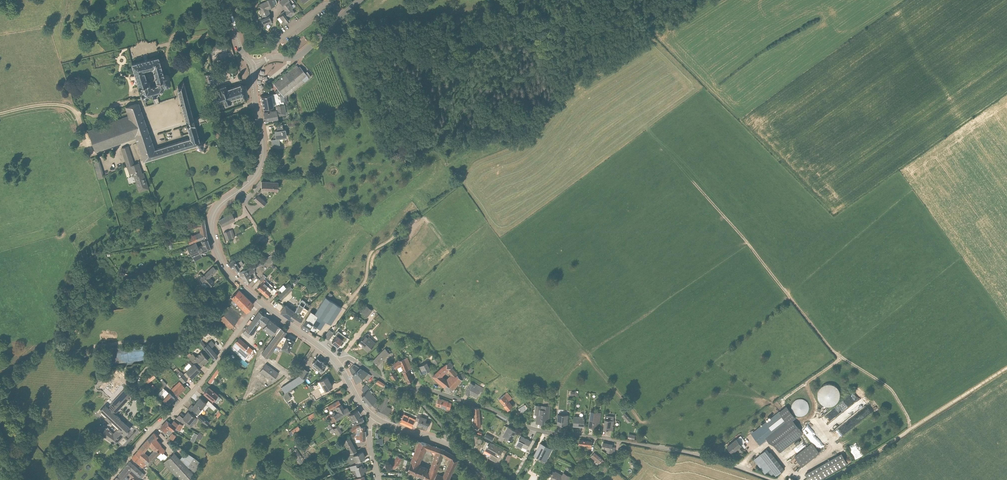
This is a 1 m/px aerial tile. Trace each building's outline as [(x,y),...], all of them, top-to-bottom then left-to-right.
[(269,8),(270,7),(267,0),(259,4),(261,9),(259,9),(263,18),(269,15),(269,14),(270,13),(268,9),(269,9),(269,8)] [(289,2),(288,0),(288,1),(288,0),(282,5),(283,6),(282,7),(285,10),(284,11),(285,12),(283,13),(287,18),(288,18),(295,13),(292,9),(293,8),(289,2)] [(283,13),(279,16),(283,21),(281,22),(283,24),(289,20),(288,18),(287,18),(283,13)] [(271,20),(269,15),(263,18),(261,19),(264,25),(266,24),(266,22),(267,22),(268,24),(272,22),(271,20)] [(165,75),(164,75),(163,76),(158,57),(132,64),(143,98),(152,95),(156,94),(161,91),(165,84),(166,84),(167,83),(168,83),(169,82),(170,81),(170,78),(169,77),(168,76),(167,75),(166,75),(165,75)] [(308,78),(299,66),(298,67),(297,65),(273,83),(279,90),(276,92),(275,91),(276,93),(279,95),(282,96),(283,95),(283,96),(286,94),(287,95),(308,78)] [(194,122),(194,119),(184,81),(183,81),(182,82),(183,82),(181,86),(180,86),(180,85),(179,85),(178,85),(177,86),(177,87),(178,88),(179,89),(178,91),(186,122),(187,124),(187,126),(190,138),(178,141),(157,148),(155,150),(154,148),(150,136),(149,134),(148,132),(138,103),(126,106),(129,115),(88,130),(96,151),(127,140),(135,137),(136,138),(136,137),(136,139),(137,141),(143,161),(197,144),(199,146),(200,146),(201,146),(202,146),(203,144),(203,143),(202,142),(202,141),(201,141),(200,141),(199,141),(195,123),(194,122)] [(242,93),(248,91),(245,85),(244,85),(243,83),(241,84),(241,83),(240,83),(240,84),(240,85),(237,85),(236,84),(235,84),(235,85),(235,86),(231,87),(231,86),(230,85),(230,86),(230,87),(227,88),(227,86),(227,84),(226,84),(225,85),(224,85),(223,85),(223,86),(222,86),(221,86),(221,85),(220,86),(220,87),(218,87),(217,86),(217,87),(217,88),(215,88),(215,92),(216,94),(215,95),(215,97),(215,98),(216,98),(216,99),(216,100),(216,101),(217,101),(218,100),(219,100),(219,105),(220,105),(221,105),(225,104),(226,105),(227,104),(228,105),(229,105),(230,103),(231,103),(232,103),(232,102),(231,101),(231,100),(230,99),(233,98),(234,99),(234,100),(235,99),(235,98),(238,97),(238,98),(239,98),(240,97),(239,96),(241,96),(242,96),(243,96),(243,95),(243,94),(242,93)] [(275,105),(276,105),(284,104),(283,101),(281,102),(280,96),(279,95),(276,93),(271,94),(261,96),(263,108),(273,105),(272,102),(275,101),(276,105),(275,105)] [(286,114),(284,104),(276,105),(276,110),(264,112),(265,120),(278,118),(278,115),(286,114)] [(271,139),(272,146),(280,145),(279,138),(287,137),(285,129),(283,129),(282,124),(276,125),(277,130),(274,130),(275,133),(273,133),(274,139),(271,139)] [(134,164),(128,146),(121,148),(127,166),(131,165),(139,190),(147,188),(143,172),(141,173),(138,162),(134,164)] [(104,177),(100,158),(94,159),(98,178),(104,177)] [(261,181),(261,189),(277,190),(277,181),(261,181)] [(257,194),(254,198),(262,205),(265,202),(257,194)] [(232,213),(219,220),(222,226),(235,219),(232,213)] [(207,238),(205,226),(204,219),(198,220),(198,222),(192,224),(193,229),(199,228),(200,232),(197,233),(196,234),(186,238),(189,244),(195,241),(197,240),(201,239),(202,238),(203,239),(207,238)] [(229,231),(223,233),(226,240),(231,238),(232,238),(229,231)] [(259,237),(262,242),(263,245),(268,243),(264,235),(259,237)] [(210,247),(207,238),(203,239),(202,238),(201,239),(203,244),(198,247),(196,242),(187,246),(188,247),(187,247),(192,256),(200,252),(210,247)] [(194,261),(202,257),(200,252),(192,256),(194,261)] [(264,259),(266,263),(267,264),(268,264),(269,264),(269,263),(270,263),(271,263),(271,262),(272,262),(272,261),(273,260),(273,259),(273,257),(271,255),(264,259)] [(234,259),(229,262),(233,269),(234,268),(236,270),(244,264),(241,260),(236,263),(234,259)] [(245,269),(240,271),(239,272),(241,276),(246,274),(246,275),(250,273),(251,275),(254,273),(255,272),(254,271),(255,270),(254,268),(262,264),(261,261),(245,269)] [(213,266),(200,279),(203,282),(201,284),(205,288),(208,286),(209,287),(214,282),(209,277),(216,269),(213,266)] [(241,276),(245,282),(252,278),(253,277),(256,275),(254,273),(251,275),(250,273),(246,275),(246,274),(241,276)] [(257,287),(262,292),(268,285),(270,283),(266,280),(266,281),(263,279),(264,279),(266,276),(263,274),(259,279),(261,281),(260,283),(261,283),(257,287)] [(273,286),(270,283),(268,285),(262,292),(267,296),(270,292),(273,294),(276,290),(272,287),(273,286)] [(295,286),(294,285),(291,283),(290,284),(278,295),(281,300),(295,286)] [(231,302),(233,304),(230,306),(234,309),(246,297),(239,290),(231,297),(233,299),(231,302)] [(240,316),(245,311),(246,312),(253,304),(246,297),(234,309),(240,316)] [(325,297),(314,313),(310,311),(301,326),(308,331),(312,324),(320,329),(326,321),(330,324),(341,307),(325,297)] [(285,305),(281,312),(294,320),(306,302),(301,299),(294,311),(285,305)] [(307,309),(308,309),(311,305),(306,302),(294,320),(298,323),(303,314),(307,309)] [(230,327),(234,323),(240,316),(234,309),(230,306),(227,310),(225,307),(217,315),(218,316),(222,320),(230,327)] [(367,306),(361,313),(367,317),(372,310),(367,306)] [(279,326),(259,311),(243,333),(249,337),(260,323),(264,327),(263,327),(271,333),(272,332),(273,333),(279,326)] [(283,336),(286,332),(281,328),(262,353),(272,360),(281,349),(276,347),(278,344),(286,348),(285,349),(289,351),(290,348),(290,347),(292,343),(293,343),(294,341),(290,339),(289,338),(288,337),(287,337),(283,336)] [(332,342),(337,346),(342,339),(345,341),(347,338),(345,336),(338,330),(335,334),(337,335),(332,342)] [(367,333),(367,334),(366,333),(362,338),(362,339),(360,341),(365,346),(364,347),(368,351),(376,343),(369,336),(370,336),(370,334),(369,333),(367,333)] [(231,347),(249,361),(255,353),(253,352),(256,351),(255,349),(253,349),(239,338),(231,347)] [(214,359),(218,356),(207,344),(204,347),(214,359)] [(374,360),(378,365),(390,353),(385,349),(374,360)] [(198,361),(202,366),(208,359),(202,352),(196,357),(193,354),(191,355),(190,353),(187,356),(189,357),(194,363),(195,364),(198,361)] [(438,356),(433,359),(436,364),(441,361),(438,356)] [(394,365),(390,367),(393,370),(396,368),(401,364),(404,371),(404,372),(409,382),(413,380),(408,369),(412,368),(407,357),(400,360),(399,360),(393,364),(394,365)] [(320,360),(317,358),(315,362),(314,361),(313,362),(313,363),(312,364),(314,365),(313,367),(316,370),(317,369),(320,371),(326,364),(325,364),(325,363),(324,362),(323,362),(323,361),(322,362),(321,360),(320,361),(320,360)] [(419,368),(422,374),(431,370),(427,362),(422,365),(423,366),(419,368)] [(453,366),(450,362),(447,364),(442,367),(436,373),(433,375),(437,379),(444,386),(447,384),(448,383),(449,382),(457,374),(458,374),(452,367),(453,366)] [(194,363),(186,371),(192,377),(200,370),(195,364),(194,363)] [(260,372),(268,378),(272,381),(278,373),(267,364),(260,372)] [(371,376),(368,373),(354,364),(350,369),(356,382),(365,375),(368,379),(371,376)] [(208,381),(211,383),(220,370),(217,368),(208,381)] [(303,368),(299,375),(305,379),(309,371),(303,368)] [(143,379),(148,383),(156,376),(151,372),(143,379)] [(183,374),(179,378),(183,382),(188,378),(183,374)] [(448,383),(447,384),(452,387),(453,388),(462,380),(458,374),(457,374),(449,382),(448,383)] [(319,381),(320,381),(318,382),(320,387),(320,388),(322,391),(323,391),(325,390),(332,386),(330,382),(329,382),(326,377),(319,381)] [(181,383),(179,382),(171,389),(173,391),(177,395),(185,387),(181,383)] [(471,383),(466,392),(470,394),(470,393),(477,397),(479,393),(481,394),(484,388),(475,384),(474,385),(471,383)] [(447,384),(444,386),(453,393),(456,390),(453,388),(452,387),(447,384)] [(838,405),(839,385),(820,384),(820,405),(838,405)] [(125,388),(108,407),(105,404),(98,412),(99,413),(100,413),(117,429),(113,433),(105,427),(101,434),(114,443),(114,442),(118,438),(119,439),(124,434),(124,435),(130,428),(114,414),(132,394),(125,388)] [(209,388),(205,393),(214,401),(218,395),(209,388)] [(370,388),(369,388),(364,393),(362,395),(370,405),(377,399),(369,390),(371,389),(370,388)] [(175,398),(165,389),(159,396),(168,404),(175,398)] [(341,389),(336,391),(334,392),(334,393),(331,394),(332,397),(342,392),(341,389)] [(282,395),(286,401),(287,401),(292,398),(288,393),(290,391),(289,390),(282,395)] [(856,391),(822,416),(827,423),(861,398),(856,391)] [(510,402),(509,401),(512,398),(507,392),(503,396),(499,399),(508,410),(515,404),(512,401),(510,402)] [(207,403),(206,403),(200,397),(195,402),(202,408),(204,410),(208,405),(211,408),(212,407),(218,412),(219,410),(209,400),(207,403)] [(807,402),(805,397),(791,402),(796,417),(810,412),(808,405),(806,405),(805,403),(807,402)] [(437,404),(441,406),(446,408),(447,407),(450,408),(451,403),(448,402),(448,401),(439,398),(437,404)] [(340,412),(342,416),(350,411),(347,407),(344,409),(338,400),(332,403),(327,406),(330,410),(335,408),(337,413),(338,413),(340,412)] [(197,413),(202,408),(195,402),(191,408),(197,413)] [(387,416),(390,409),(395,412),(397,408),(390,405),(388,408),(380,403),(376,410),(387,416)] [(535,414),(537,414),(536,422),(544,423),(544,420),(549,420),(550,406),(536,405),(535,414)] [(788,423),(767,440),(769,442),(773,444),(779,452),(803,433),(792,420),(795,418),(787,406),(780,411),(788,423)] [(349,414),(351,419),(353,421),(360,414),(358,409),(349,414)] [(191,427),(198,419),(188,411),(183,417),(179,414),(177,417),(183,422),(190,428),(190,427),(191,427)] [(311,420),(319,415),(316,411),(308,416),(311,420)] [(591,411),(589,426),(599,428),(601,413),(591,411)] [(788,423),(780,411),(751,433),(760,445),(767,440),(788,423)] [(331,422),(334,421),(335,421),(332,417),(335,416),(334,415),(335,414),(334,412),(330,414),(330,413),(325,416),(327,419),(329,418),(331,422)] [(332,417),(335,421),(342,416),(340,412),(338,413),(337,413),(335,414),(334,415),(335,416),(332,417)] [(400,422),(412,427),(415,420),(416,419),(404,413),(400,422)] [(628,422),(631,420),(625,413),(622,416),(628,422)] [(197,417),(206,425),(209,422),(199,414),(197,417)] [(429,423),(426,422),(427,418),(422,416),(422,415),(418,414),(416,419),(415,420),(418,421),(417,425),(427,428),(429,423)] [(567,425),(568,415),(558,414),(558,424),(567,425)] [(613,429),(614,420),(613,420),(614,416),(605,415),(604,422),(604,425),(603,429),(607,429),(608,429),(613,429)] [(358,424),(364,421),(363,417),(354,421),(350,422),(350,423),(351,425),(352,425),(351,426),(349,427),(351,429),(356,424),(358,424)] [(584,426),(584,417),(574,417),(574,425),(584,426)] [(166,421),(164,424),(172,431),(175,427),(176,428),(175,428),(180,431),(183,425),(179,423),(179,424),(178,424),(174,421),(170,424),(166,421)] [(172,431),(164,424),(160,427),(169,435),(172,431)] [(358,426),(358,424),(356,424),(351,429),(352,432),(355,430),(355,432),(356,432),(359,431),(359,430),(365,430),(365,426),(358,426)] [(333,429),(335,431),(335,430),(338,435),(342,432),(338,425),(333,429)] [(294,434),(301,430),(298,426),(291,430),(294,434)] [(511,439),(516,431),(508,426),(503,435),(511,439)] [(356,439),(365,439),(365,430),(359,430),(359,431),(356,432),(355,432),(351,435),(352,437),(356,435),(356,439)] [(158,436),(154,432),(148,439),(161,451),(157,456),(161,460),(166,455),(163,453),(165,449),(161,445),(156,438),(158,436)] [(169,436),(167,439),(171,442),(173,439),(176,435),(172,432),(169,437),(169,436)] [(527,448),(531,441),(520,435),(516,442),(517,442),(515,445),(521,448),(522,446),(527,448)] [(343,440),(348,449),(342,451),(344,456),(346,455),(350,465),(365,458),(362,451),(357,453),(356,450),(348,437),(343,440)] [(146,464),(146,463),(148,466),(157,456),(161,451),(148,439),(143,444),(136,453),(146,464)] [(740,451),(744,448),(736,439),(727,446),(732,452),(737,448),(740,451)] [(591,448),(592,441),(580,440),(579,444),(589,445),(588,448),(591,448)] [(412,461),(420,464),(426,449),(429,450),(431,445),(426,443),(420,441),(412,461)] [(489,457),(497,461),(503,450),(489,442),(485,450),(491,453),(489,457)] [(794,456),(802,466),(820,452),(812,442),(794,456)] [(534,455),(541,458),(546,461),(547,458),(552,449),(541,443),(534,455)] [(613,445),(603,443),(602,448),(603,449),(603,448),(607,448),(607,452),(614,453),(615,447),(612,446),(613,445)] [(443,455),(445,450),(439,448),(434,446),(432,451),(436,453),(429,472),(427,471),(424,478),(423,477),(423,478),(424,478),(428,479),(434,479),(443,455)] [(759,455),(760,455),(754,459),(765,473),(771,469),(776,475),(784,469),(767,448),(759,455)] [(448,457),(450,453),(445,450),(443,455),(450,459),(443,475),(437,473),(434,479),(451,479),(449,479),(458,459),(458,458),(453,455),(452,459),(448,457)] [(194,457),(185,452),(180,459),(173,452),(163,462),(180,479),(187,479),(194,473),(201,463),(194,457)] [(142,467),(146,464),(136,453),(132,457),(142,467)] [(604,461),(602,459),(595,453),(591,456),(601,465),(604,461)] [(847,464),(841,453),(805,473),(808,478),(804,479),(805,479),(818,479),(847,464)] [(398,466),(403,458),(398,455),(391,466),(395,469),(396,468),(397,466),(397,465),(398,466)] [(140,479),(141,478),(144,474),(142,473),(129,461),(126,465),(131,469),(130,469),(140,479)] [(428,468),(420,464),(412,461),(408,472),(423,478),(423,477),(424,478),(427,471),(428,468)] [(358,465),(357,462),(350,466),(351,470),(355,469),(357,475),(364,473),(363,471),(366,470),(365,466),(362,467),(361,464),(358,465)] [(140,479),(130,469),(131,469),(126,465),(123,470),(118,475),(123,479),(128,474),(132,478),(130,479),(140,479),(139,479),(140,479)] [(551,479),(567,479),(569,476),(564,473),(562,476),(555,472),(551,471),(549,474),(552,476),(551,479)]
